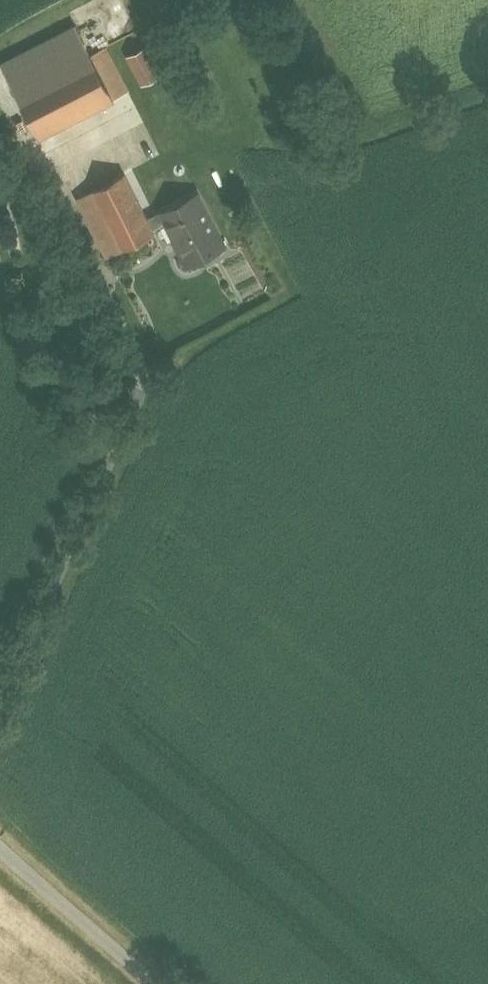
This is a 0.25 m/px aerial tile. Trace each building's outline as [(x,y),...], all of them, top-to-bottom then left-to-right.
[(147,45),(127,55),(142,84),(162,74),(147,45)] [(105,47),(16,93),(39,137),(128,91),(105,47)] [(125,173),(78,197),(107,257),(155,233),(153,229),(147,217),(125,173)] [(197,193),(162,210),(147,217),(153,229),(167,221),(179,246),(177,247),(186,266),(209,254),(209,253),(224,245),(197,193)]
